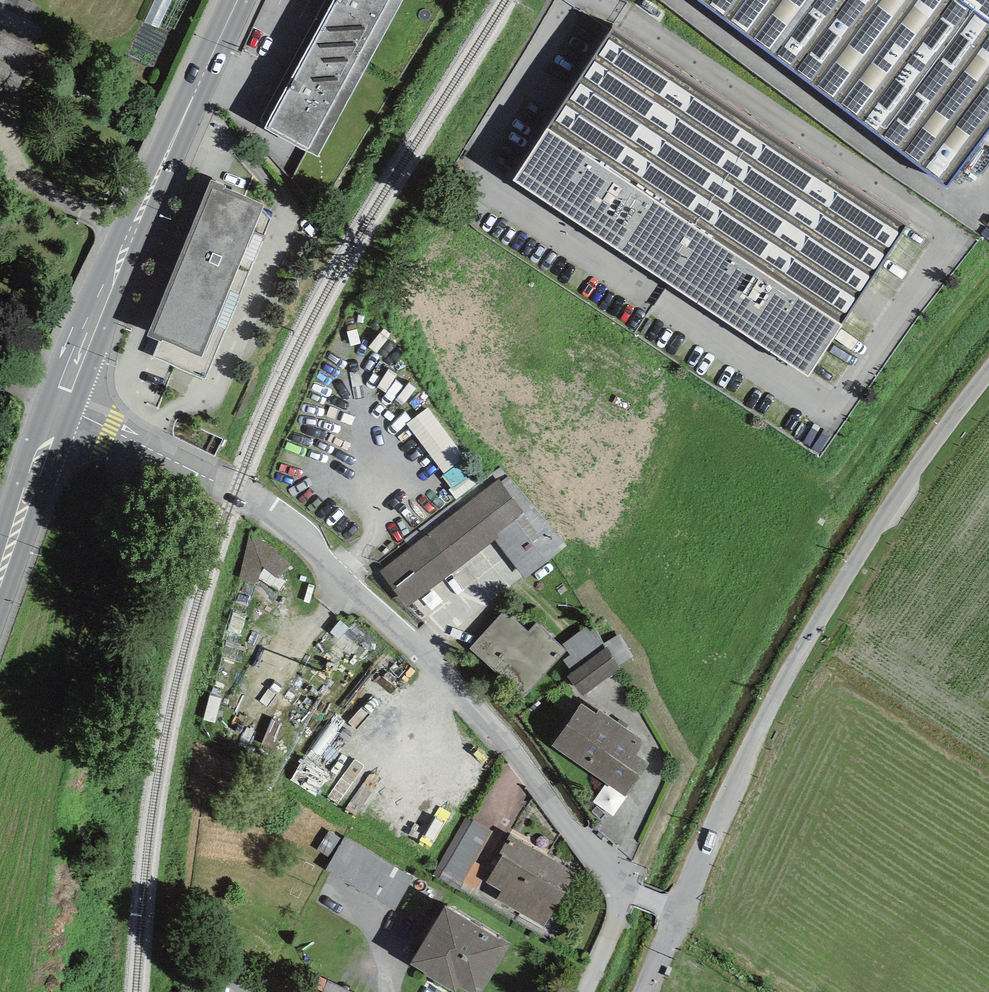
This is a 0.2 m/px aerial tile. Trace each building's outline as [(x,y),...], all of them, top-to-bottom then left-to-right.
[(15,92),(36,48),(32,46),(42,26),(33,22),(40,6),(28,0),(0,0),(0,85),(15,92)] [(312,39),(366,69),(405,0),(334,0),(312,39)] [(945,185),(988,126),(988,23),(959,0),(696,0),(945,185)] [(988,23),(988,0),(959,0),(988,23)] [(905,228),(610,34),(514,180),(808,377),(905,228)] [(317,157),(366,69),(312,39),(263,128),(317,157)] [(226,186),(211,180),(147,336),(160,342),(153,357),(205,379),(271,219),(262,209),(264,204),(224,189),(226,186)] [(429,402),(409,417),(446,465),(465,449),(429,402)] [(404,541),(410,547),(498,480),(499,482),(508,475),(500,467),(404,541)] [(567,547),(508,475),(499,482),(523,512),(497,534),(499,536),(495,540),(527,579),(567,547)] [(410,547),(379,572),(410,608),(495,540),(499,536),(497,534),(523,512),(499,482),(498,480),(410,547)] [(258,576),(262,562),(286,568),(293,544),(251,533),(241,572),(258,576)] [(506,611),(470,649),(522,698),(557,661),(567,651),(538,623),(528,633),(506,611)] [(564,659),(571,672),(606,647),(604,643),(596,630),(591,632),(587,628),(563,644),(571,654),(564,659)] [(621,634),(604,643),(606,647),(608,646),(619,665),(634,657),(621,634)] [(571,672),(565,676),(581,697),(621,669),(619,665),(608,646),(606,647),(571,672)] [(581,703),(552,746),(626,798),(649,762),(637,754),(644,741),(626,729),(608,717),(599,711),(597,714),(581,703)] [(608,717),(626,729),(628,726),(611,714),(608,717)] [(493,831),(473,820),(472,822),(465,819),(432,875),(459,890),(463,882),(475,861),(493,831)] [(577,873),(510,834),(499,853),(502,855),(486,882),(501,891),(496,899),(544,928),(577,873)] [(414,878),(345,837),(326,869),(395,910),(414,878)] [(475,861),(463,882),(476,890),(488,869),(475,861)] [(445,906),(409,966),(454,991),(457,991),(460,987),(468,991),(482,991),(510,944),(445,906)]
